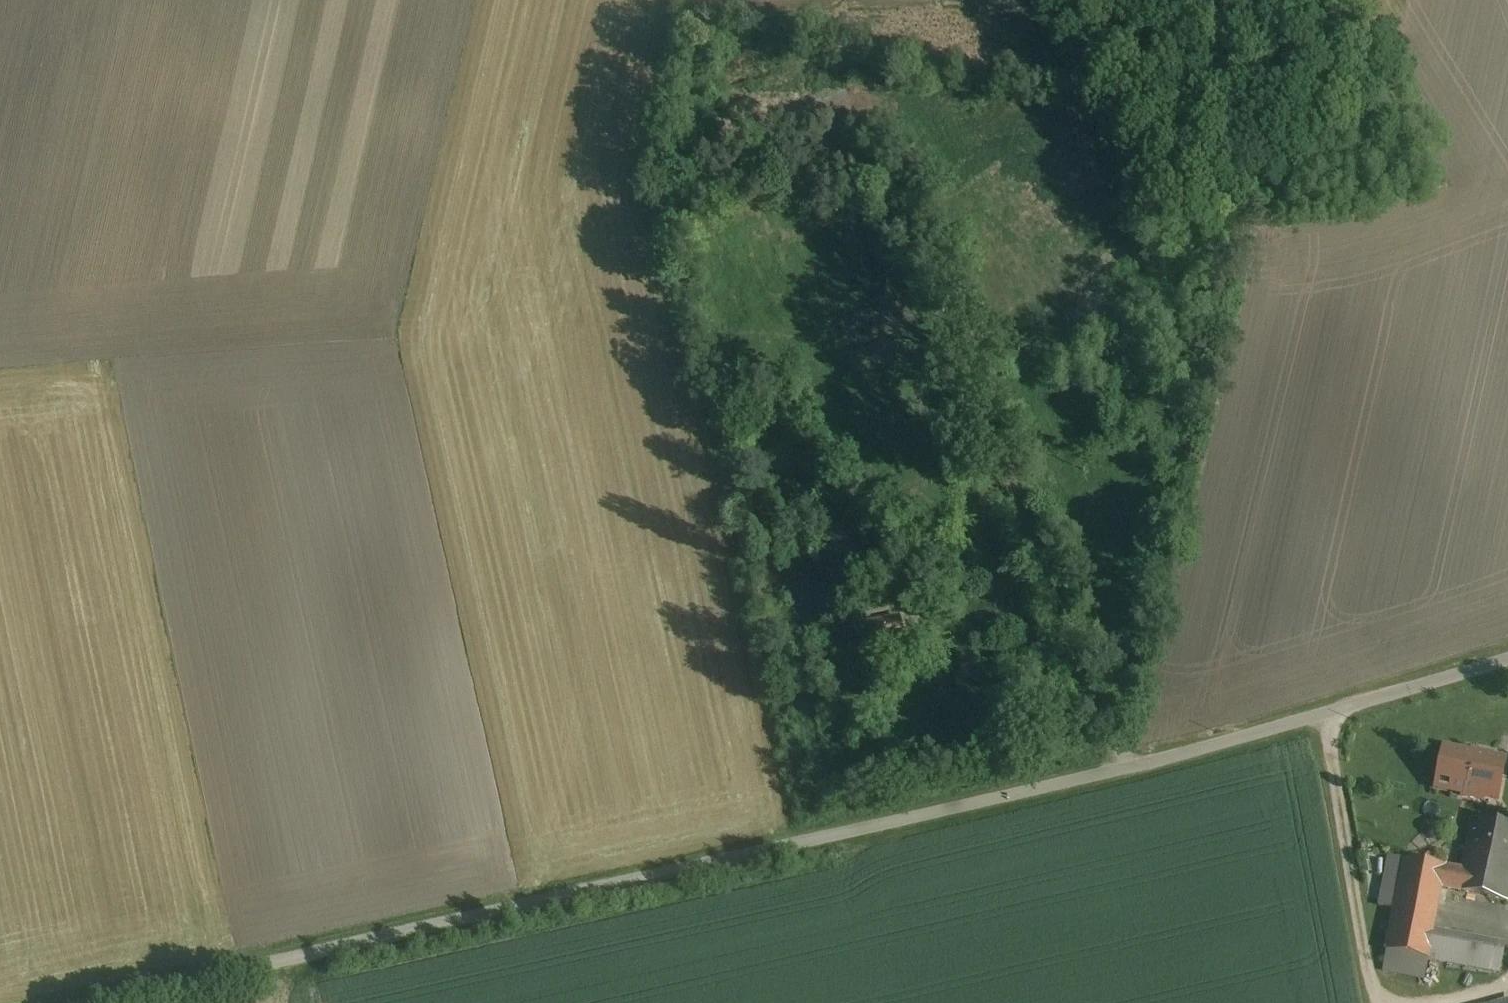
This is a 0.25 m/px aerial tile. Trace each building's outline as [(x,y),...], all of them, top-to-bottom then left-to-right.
[(875,645),(909,642),(907,616),(873,619),(875,645)] [(1444,750),(1436,790),(1498,803),(1506,763),(1444,750)] [(1507,899),(1507,827),(1473,820),(1462,871),(1446,868),(1442,889),(1507,902),(1507,899)] [(1387,952),(1428,960),(1442,889),(1446,868),(1405,860),(1387,952)] [(1458,1002),(1507,1002),(1507,989),(1458,1002)]
